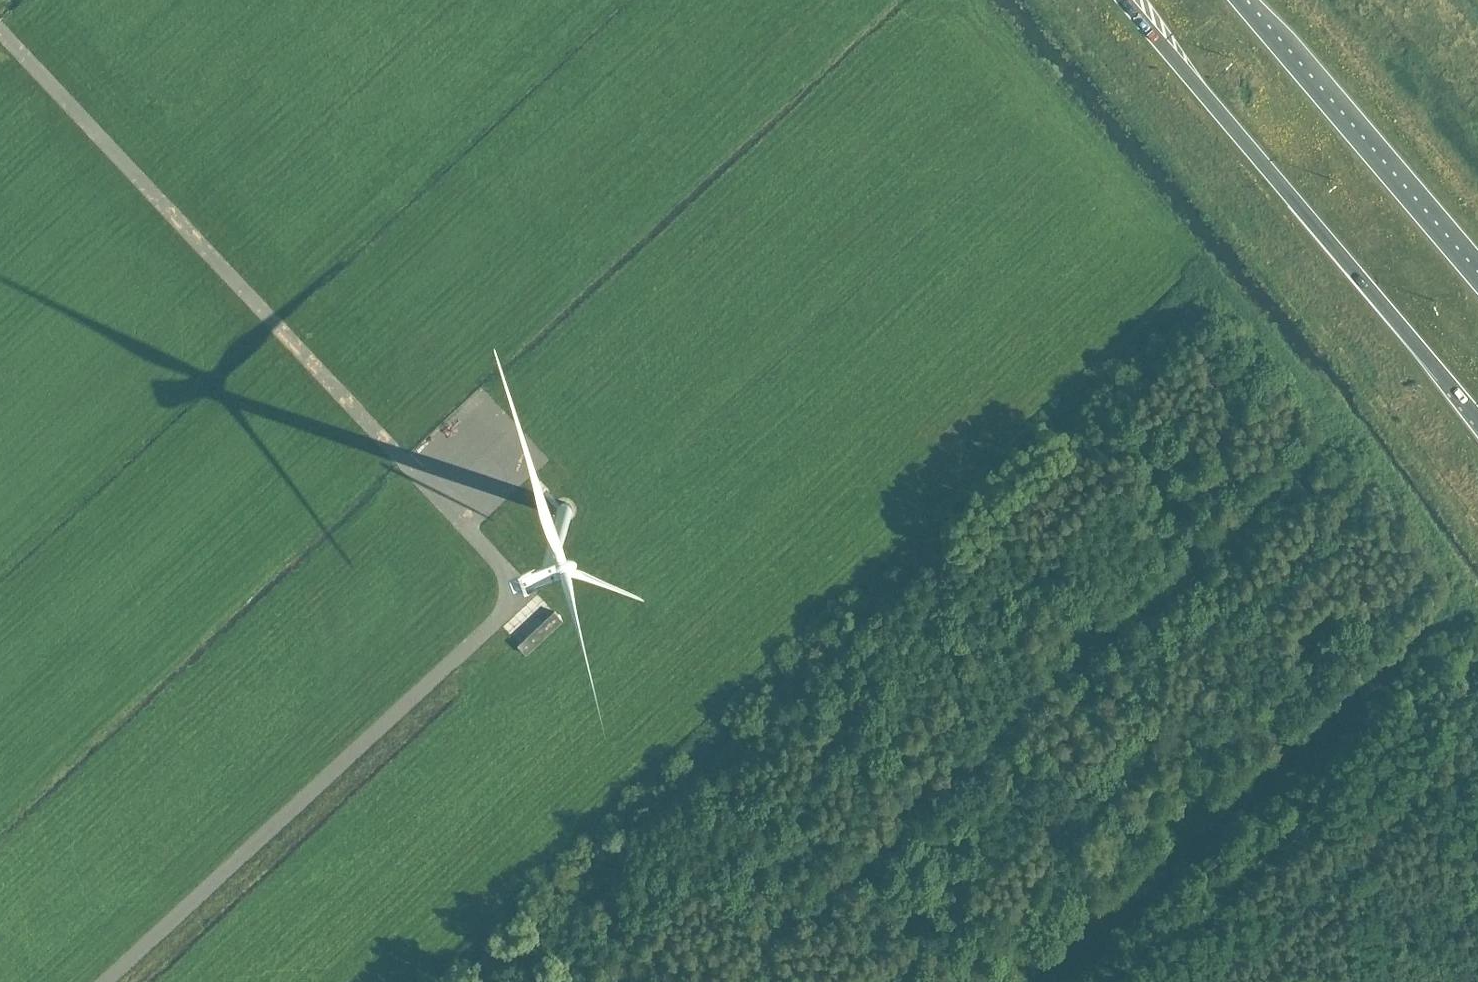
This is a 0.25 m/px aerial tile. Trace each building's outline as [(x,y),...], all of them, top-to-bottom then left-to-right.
[(561,502),(559,504),(557,507),(557,510),(558,513),(560,515),(563,517),(566,517),(569,516),(571,514),(572,512),(573,509),(572,506),(570,503),(567,502),(564,502),(561,502)] [(555,614),(519,648),(527,657),(563,622),(555,614)]
